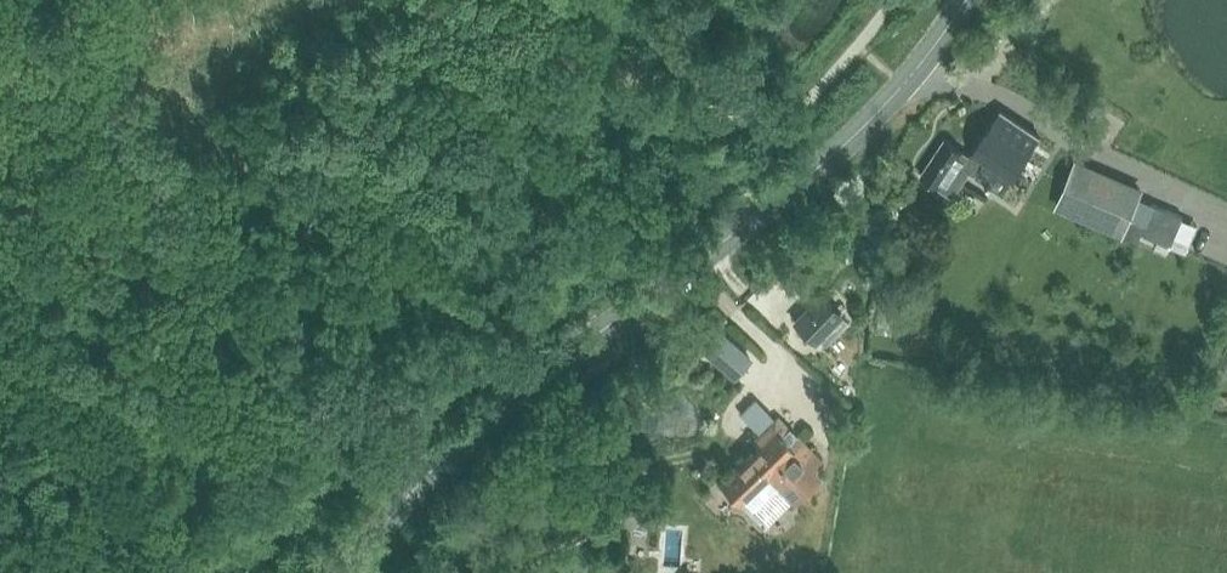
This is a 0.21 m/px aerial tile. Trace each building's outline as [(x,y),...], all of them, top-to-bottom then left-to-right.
[(942,140),(919,175),(930,183),(953,198),(970,172),(974,175),(972,177),(998,195),(1002,189),(1020,163),(1038,137),(1001,113),(984,138),(976,151),(977,151),(972,159),(942,140)] [(1056,207),(1121,235),(1140,191),(1076,163),(1056,207)] [(1170,246),(1184,215),(1151,201),(1138,231),(1170,246)] [(815,343),(818,340),(826,347),(848,323),(841,316),(843,314),(820,292),(792,321),(815,343)] [(717,327),(713,330),(698,348),(724,371),(734,379),(752,358),(717,327)] [(740,413),(757,431),(773,416),(755,398),(740,413)] [(821,462),(814,454),(779,418),(755,442),(759,446),(719,484),(739,505),(768,478),(791,502),(819,475),(814,469),(821,462)] [(618,527),(628,534),(631,530),(643,514),(632,507),(618,527)]
